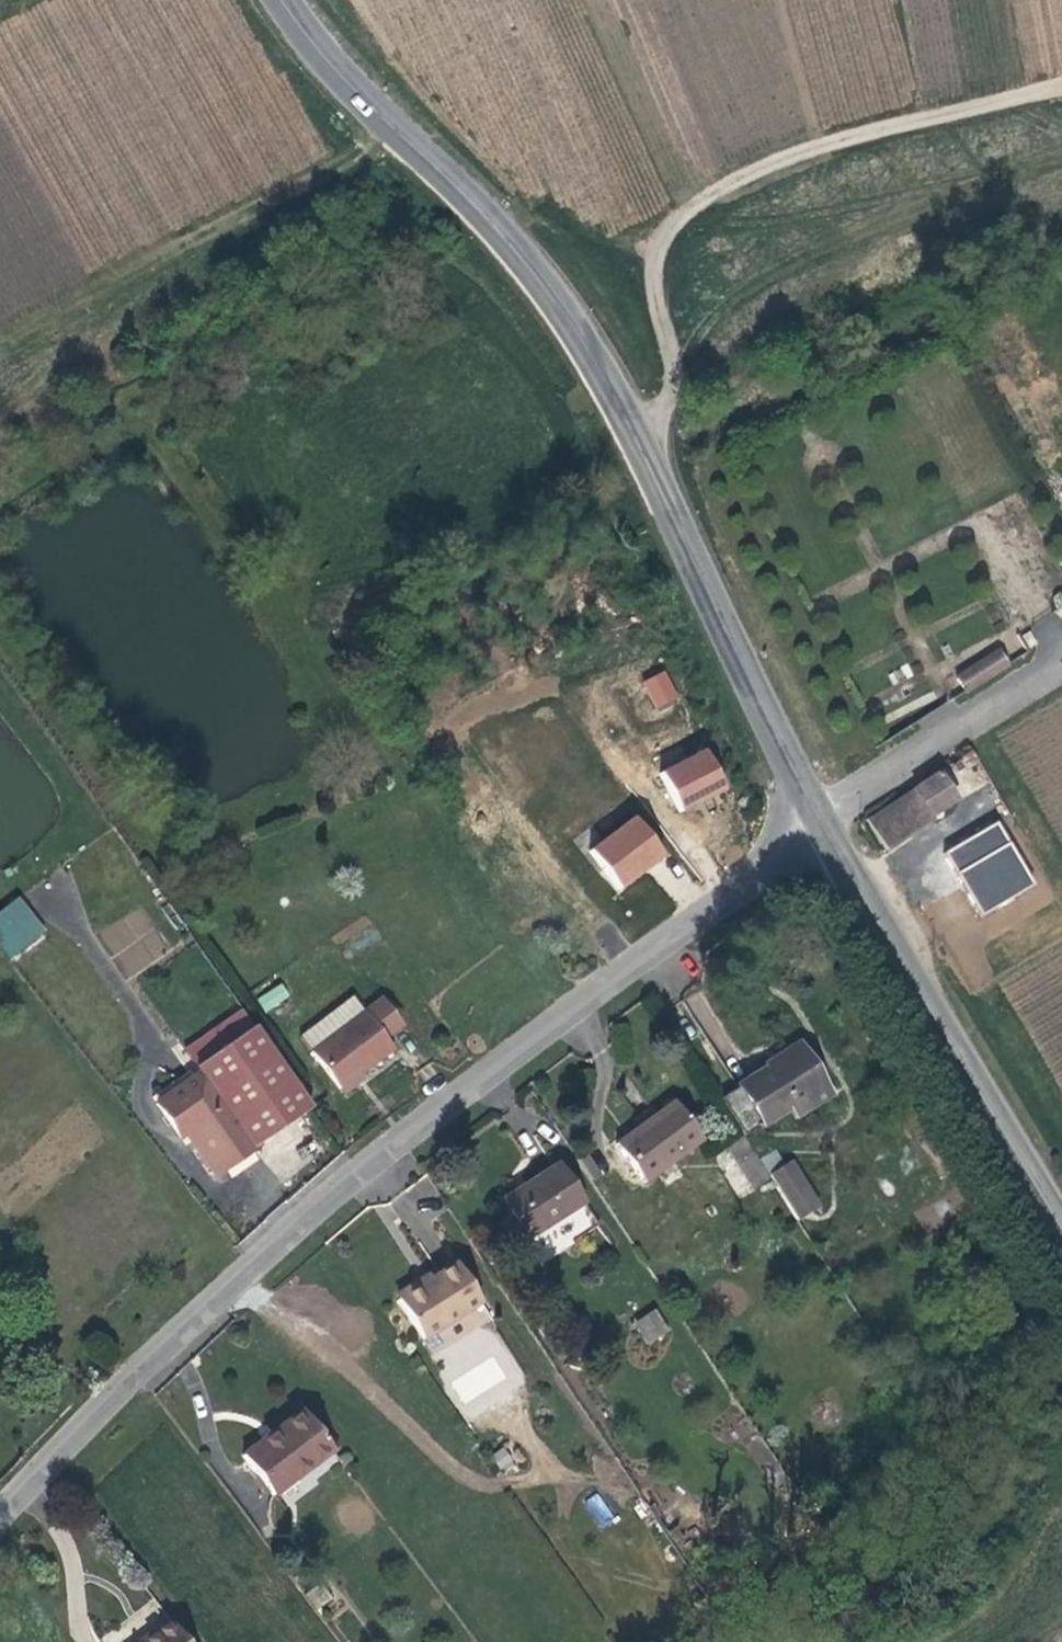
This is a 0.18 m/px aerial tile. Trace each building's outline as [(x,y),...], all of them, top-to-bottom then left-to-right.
[(1028,631),(1022,635),(1028,646),(1035,642),(1028,631)] [(998,650),(982,660),(991,673),(1006,663),(998,650)] [(991,673),(982,660),(955,676),(965,691),(991,673)] [(641,682),(656,709),(679,696),(664,669),(641,682)] [(678,813),(730,784),(708,745),(656,774),(678,813)] [(953,764),(878,808),(896,839),(944,811),(943,808),(969,792),(953,764)] [(586,855),(621,894),(670,851),(636,812),(586,855)] [(1010,880),(1031,867),(1000,816),(971,834),(978,846),(977,847),(1005,895),(1015,888),(1010,880)] [(0,910),(0,945),(11,960),(48,932),(20,895),(0,910)] [(277,985),(255,1001),(263,1012),(285,996),(277,985)] [(353,994),(335,1008),(347,1024),(364,1010),(353,994)] [(300,1036),(341,1089),(363,1072),(394,1047),(387,1037),(404,1022),(383,995),(364,1010),(347,1024),(335,1008),(300,1036)] [(312,1106),(254,1024),(197,1066),(202,1071),(166,1098),(188,1130),(193,1127),(198,1124),(206,1134),(201,1138),(224,1172),(264,1143),(263,1141),(312,1106)] [(819,1077),(794,1040),(731,1079),(756,1117),(782,1100),(819,1077)] [(363,1072),(341,1089),(345,1094),(366,1078),(363,1072)] [(825,1088),(819,1077),(782,1100),(789,1111),(825,1088)] [(731,1079),(713,1091),(737,1129),(756,1117),(731,1079)] [(671,1098),(609,1143),(637,1182),(699,1136),(671,1098)] [(193,1127),(201,1138),(206,1134),(198,1124),(193,1127)] [(761,1167),(789,1211),(811,1198),(783,1154),(761,1167)] [(502,1200),(525,1238),(555,1219),(571,1243),(597,1226),(556,1164),(502,1200)] [(450,1252),(424,1269),(412,1277),(407,1275),(398,1281),(397,1287),(392,1290),(418,1329),(476,1291),(450,1252)] [(412,1277),(424,1269),(421,1265),(407,1275),(412,1277)] [(645,1345),(666,1331),(652,1310),(632,1324),(645,1345)] [(329,1441),(298,1401),(238,1447),(269,1487),(329,1441)] [(598,1493),(584,1501),(600,1528),(614,1519),(598,1493)] [(164,1609),(121,1641),(189,1641),(164,1609)]
